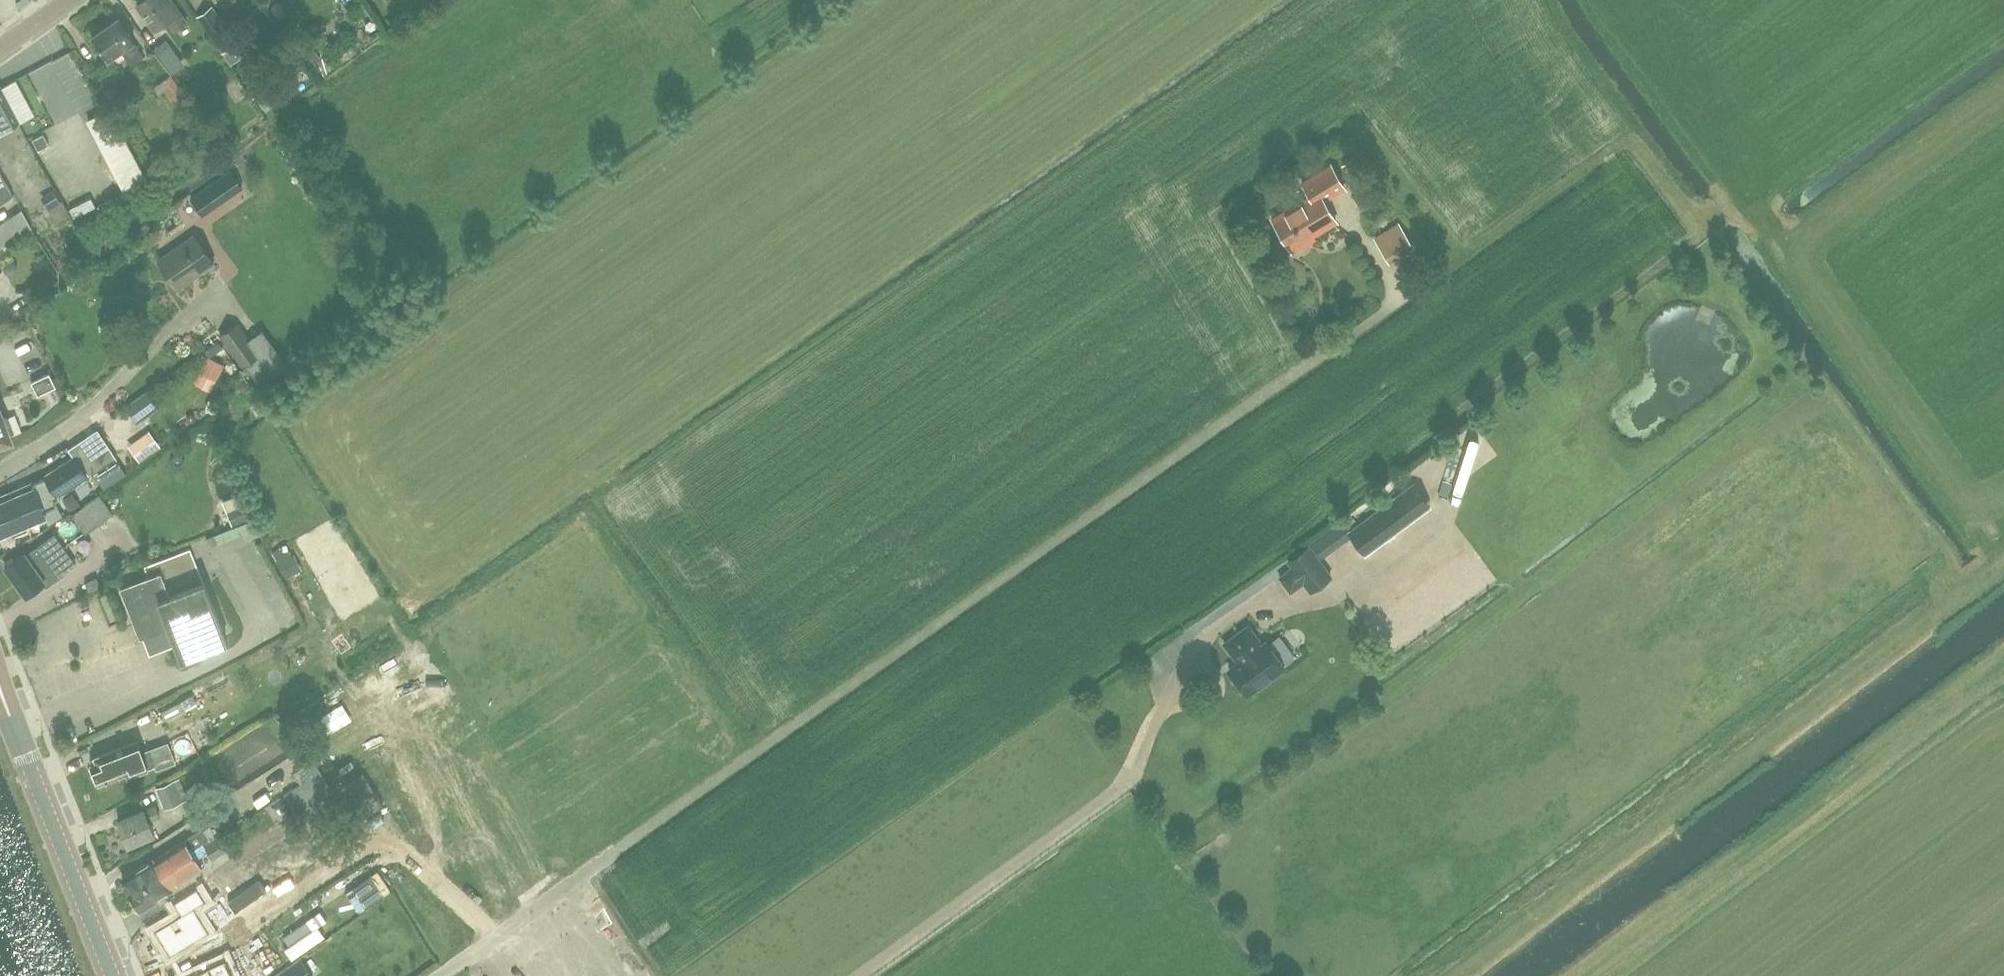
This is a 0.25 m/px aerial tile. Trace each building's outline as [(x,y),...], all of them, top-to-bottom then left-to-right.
[(137,5),(155,30),(168,20),(176,31),(187,22),(171,0),(143,0),(137,5)] [(197,16),(222,52),(236,41),(211,6),(197,16)] [(105,61),(108,58),(109,59),(121,51),(131,64),(143,56),(133,42),(135,41),(118,17),(92,36),(102,49),(98,51),(105,61)] [(167,38),(151,49),(155,53),(172,74),(185,65),(167,38)] [(186,95),(172,74),(154,87),(159,94),(164,91),(173,105),(186,95)] [(115,110),(128,101),(116,82),(103,91),(115,110)] [(18,122),(0,88),(0,132),(18,122)] [(1350,159),(1341,164),(1349,178),(1358,173),(1350,159)] [(1289,249),(1335,220),(1323,201),(1344,188),(1331,167),(1301,186),(1308,197),(1271,219),(1289,249)] [(218,179),(230,197),(244,188),(231,170),(218,179)] [(0,172),(0,204),(13,195),(0,172)] [(1363,188),(1352,195),(1360,208),(1371,201),(1363,188)] [(32,228),(21,209),(0,223),(0,248),(32,228)] [(1414,245),(1398,220),(1373,236),(1389,261),(1414,245)] [(179,287),(215,262),(195,234),(159,259),(179,287)] [(267,367),(259,355),(261,354),(238,322),(219,336),(232,354),(242,367),(244,366),(252,378),(267,367)] [(225,365),(208,356),(199,372),(216,381),(225,365)] [(37,395),(56,387),(50,373),(31,382),(37,395)] [(146,391),(125,406),(137,424),(158,409),(146,391)] [(0,407),(0,445),(13,440),(0,407)] [(158,429),(137,444),(150,462),(171,446),(158,429)] [(117,459),(98,430),(70,449),(74,456),(45,474),(47,477),(33,483),(32,481),(0,495),(0,501),(0,537),(13,531),(15,536),(27,531),(25,525),(46,516),(44,512),(57,506),(53,497),(57,495),(59,497),(117,459)] [(1441,472),(1445,479),(1484,458),(1480,451),(1441,472)] [(1348,531),(1363,551),(1428,504),(1413,483),(1348,531)] [(99,524),(113,513),(100,495),(85,505),(99,524)] [(257,509),(239,515),(243,526),(220,535),(223,543),(264,528),(257,509)] [(1340,524),(1310,546),(1320,559),(1350,537),(1340,524)] [(54,534),(26,555),(24,553),(5,566),(26,595),(44,583),(47,587),(76,566),(54,534)] [(1309,547),(1289,562),(1293,567),(1280,576),(1291,590),(1304,581),(1310,589),(1329,575),(1309,547)] [(143,637),(150,653),(176,643),(182,659),(207,650),(211,653),(216,651),(217,646),(228,642),(191,549),(145,567),(149,577),(121,588),(140,638),(143,637)] [(1263,643),(1248,624),(1223,643),(1237,663),(1228,670),(1236,680),(1235,683),(1241,691),(1244,691),(1246,695),(1285,667),(1266,641),(1263,643)] [(434,695),(460,682),(437,635),(411,648),(434,695)] [(163,704),(171,719),(204,703),(197,687),(163,704)] [(490,698),(477,704),(483,716),(496,710),(490,698)] [(146,737),(148,737),(151,748),(171,742),(166,722),(159,724),(157,715),(145,718),(146,724),(143,725),(146,737)] [(158,765),(151,749),(142,752),(137,739),(90,758),(99,782),(126,772),(128,776),(148,767),(148,769),(158,765)] [(297,814),(325,796),(333,790),(307,750),(287,763),(300,783),(284,794),(297,814)] [(164,810),(188,799),(179,778),(155,788),(164,810)] [(159,817),(155,807),(144,811),(143,810),(118,821),(128,845),(154,834),(148,821),(159,817)] [(203,831),(202,830),(185,842),(183,840),(153,860),(152,859),(120,880),(130,894),(174,865),(172,863),(204,843),(208,840),(203,831)] [(201,867),(213,859),(231,849),(229,846),(233,844),(227,835),(223,837),(222,835),(205,846),(204,843),(172,863),(174,865),(130,894),(140,910),(172,888),(171,887),(201,867)] [(181,914),(154,931),(170,956),(209,932),(194,908),(205,901),(197,887),(173,902),(181,914)] [(247,888),(209,907),(219,927),(257,908),(247,888)] [(225,959),(189,975),(233,975),(225,959)] [(311,973),(301,960),(279,975),(307,975),(311,973)]
